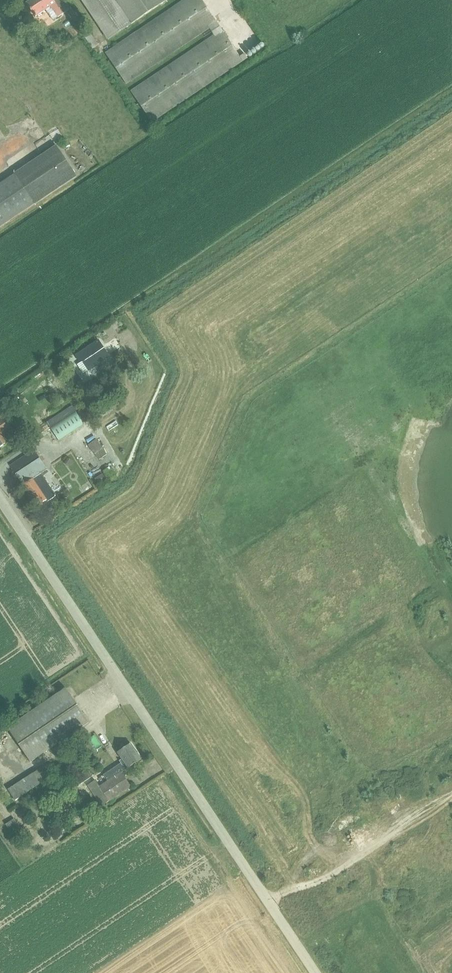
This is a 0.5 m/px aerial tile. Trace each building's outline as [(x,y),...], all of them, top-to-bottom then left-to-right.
[(58,17),(63,14),(71,8),(66,0),(65,0),(64,1),(63,0),(32,0),(27,3),(36,17),(46,10),(51,7),(58,17)] [(108,39),(165,2),(164,0),(82,0),(108,39)] [(218,23),(202,0),(183,0),(105,53),(126,85),(218,23)] [(51,7),(46,10),(53,21),(58,17),(51,7)] [(73,10),(68,13),(75,23),(80,20),(73,10)] [(240,57),(218,23),(210,29),(214,35),(130,91),(152,123),(248,58),(245,53),(240,57)] [(89,32),(84,36),(93,49),(99,45),(89,32)] [(0,183),(0,228),(35,204),(77,177),(56,145),(14,173),(14,174),(0,183)] [(98,339),(74,355),(80,363),(77,365),(83,374),(88,371),(89,371),(90,371),(91,372),(98,368),(97,366),(111,357),(98,339)] [(104,364),(100,373),(106,376),(111,367),(104,364)] [(109,403),(99,410),(104,417),(114,411),(109,403)] [(9,441),(4,434),(12,428),(0,411),(0,447),(9,441)] [(75,413),(48,431),(59,445),(78,432),(76,431),(84,426),(75,413)] [(16,417),(11,420),(17,429),(22,426),(16,417)] [(122,422),(107,432),(110,438),(126,428),(122,422)] [(96,440),(88,445),(99,460),(106,455),(96,440)] [(23,486),(42,473),(47,469),(34,450),(10,466),(16,474),(13,476),(15,479),(17,477),(23,486)] [(67,457),(63,463),(69,467),(73,462),(67,457)] [(109,467),(103,471),(109,480),(115,476),(109,467)] [(42,473),(23,486),(37,507),(47,500),(48,502),(56,496),(42,473)] [(103,474),(94,479),(98,485),(104,481),(107,479),(103,474)] [(67,489),(61,493),(65,498),(71,494),(67,489)] [(66,689),(8,728),(30,762),(89,722),(66,689)] [(91,733),(83,738),(92,751),(100,746),(91,733)] [(95,780),(87,785),(101,806),(132,787),(122,772),(141,759),(131,744),(117,753),(121,759),(119,761),(121,763),(103,775),(107,781),(100,786),(95,780)] [(47,764),(8,789),(15,800),(55,775),(47,764)] [(88,769),(75,778),(80,784),(93,776),(88,769)] [(15,818),(5,824),(15,838),(24,832),(15,818)]
